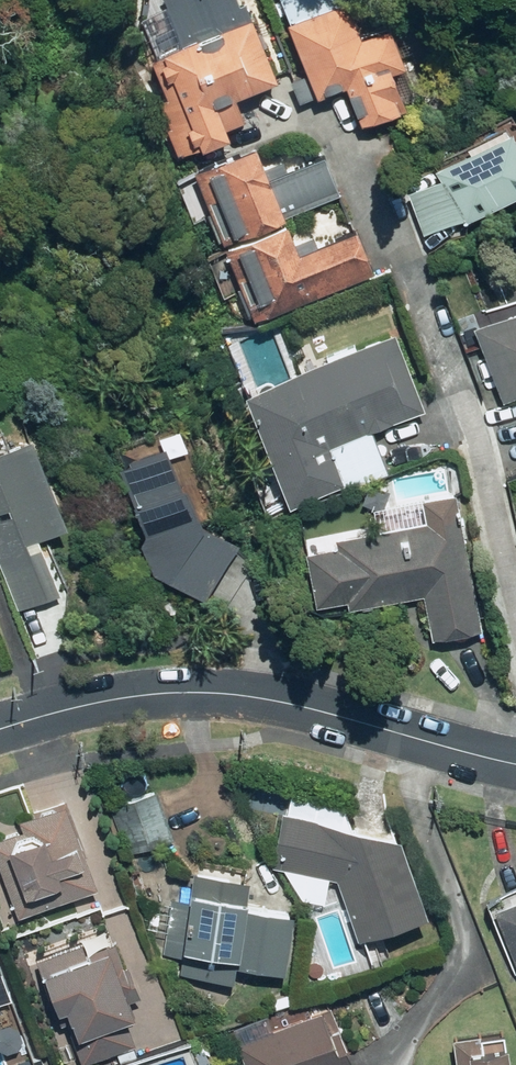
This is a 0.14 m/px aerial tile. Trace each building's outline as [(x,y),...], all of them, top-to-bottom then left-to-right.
[(190,41),(141,61),(180,156),(253,126),(241,98),(284,80),(256,13),(249,16),(243,0),(173,0),(190,41)] [(312,71),(294,79),(304,102),(351,83),(367,123),(412,105),(396,65),(410,60),(395,23),(368,34),(355,0),(284,0),(312,71)] [(439,167),(443,174),(403,198),(426,255),(515,196),(515,121),(439,167)] [(261,145),(197,172),(226,243),(291,216),(261,145)] [(327,156),(281,172),(294,211),(341,195),(327,156)] [(292,221),(228,247),(258,321),(379,272),(362,230),(305,253),(292,221)] [(505,400),(515,396),(515,311),(478,325),(505,400)] [(351,488),(392,472),(376,431),(428,410),(397,334),(251,392),(296,506),(349,485),(351,488)] [(37,433),(0,448),(0,561),(18,608),(70,588),(49,534),(72,525),(37,433)] [(189,482),(173,439),(120,460),(141,515),(130,534),(216,586),(244,541),(214,523),(197,479),(189,482)] [(309,554),(319,607),(348,601),(350,611),(426,596),(435,638),(485,629),(458,490),(424,497),(428,521),(342,538),(344,547),(309,554)] [(0,836),(0,865),(19,917),(103,885),(71,798),(21,816),(25,827),(0,836)] [(432,911),(404,830),(286,808),(275,865),(344,878),(363,935),(432,911)] [(194,898),(173,896),(168,953),(186,955),(184,972),(239,976),(240,963),(288,970),(297,908),(251,902),(253,871),(196,869),(194,898)] [(498,902),(515,949),(515,895),(498,902)] [(87,937),(39,957),(82,1064),(139,1041),(131,1020),(151,1012),(122,938),(92,950),(87,937)] [(15,993),(0,954),(0,999),(15,993)] [(252,1064),(341,1064),(358,1058),(335,1000),(241,1038),(252,1064)] [(509,1024),(455,1030),(460,1064),(514,1064),(509,1024)]
